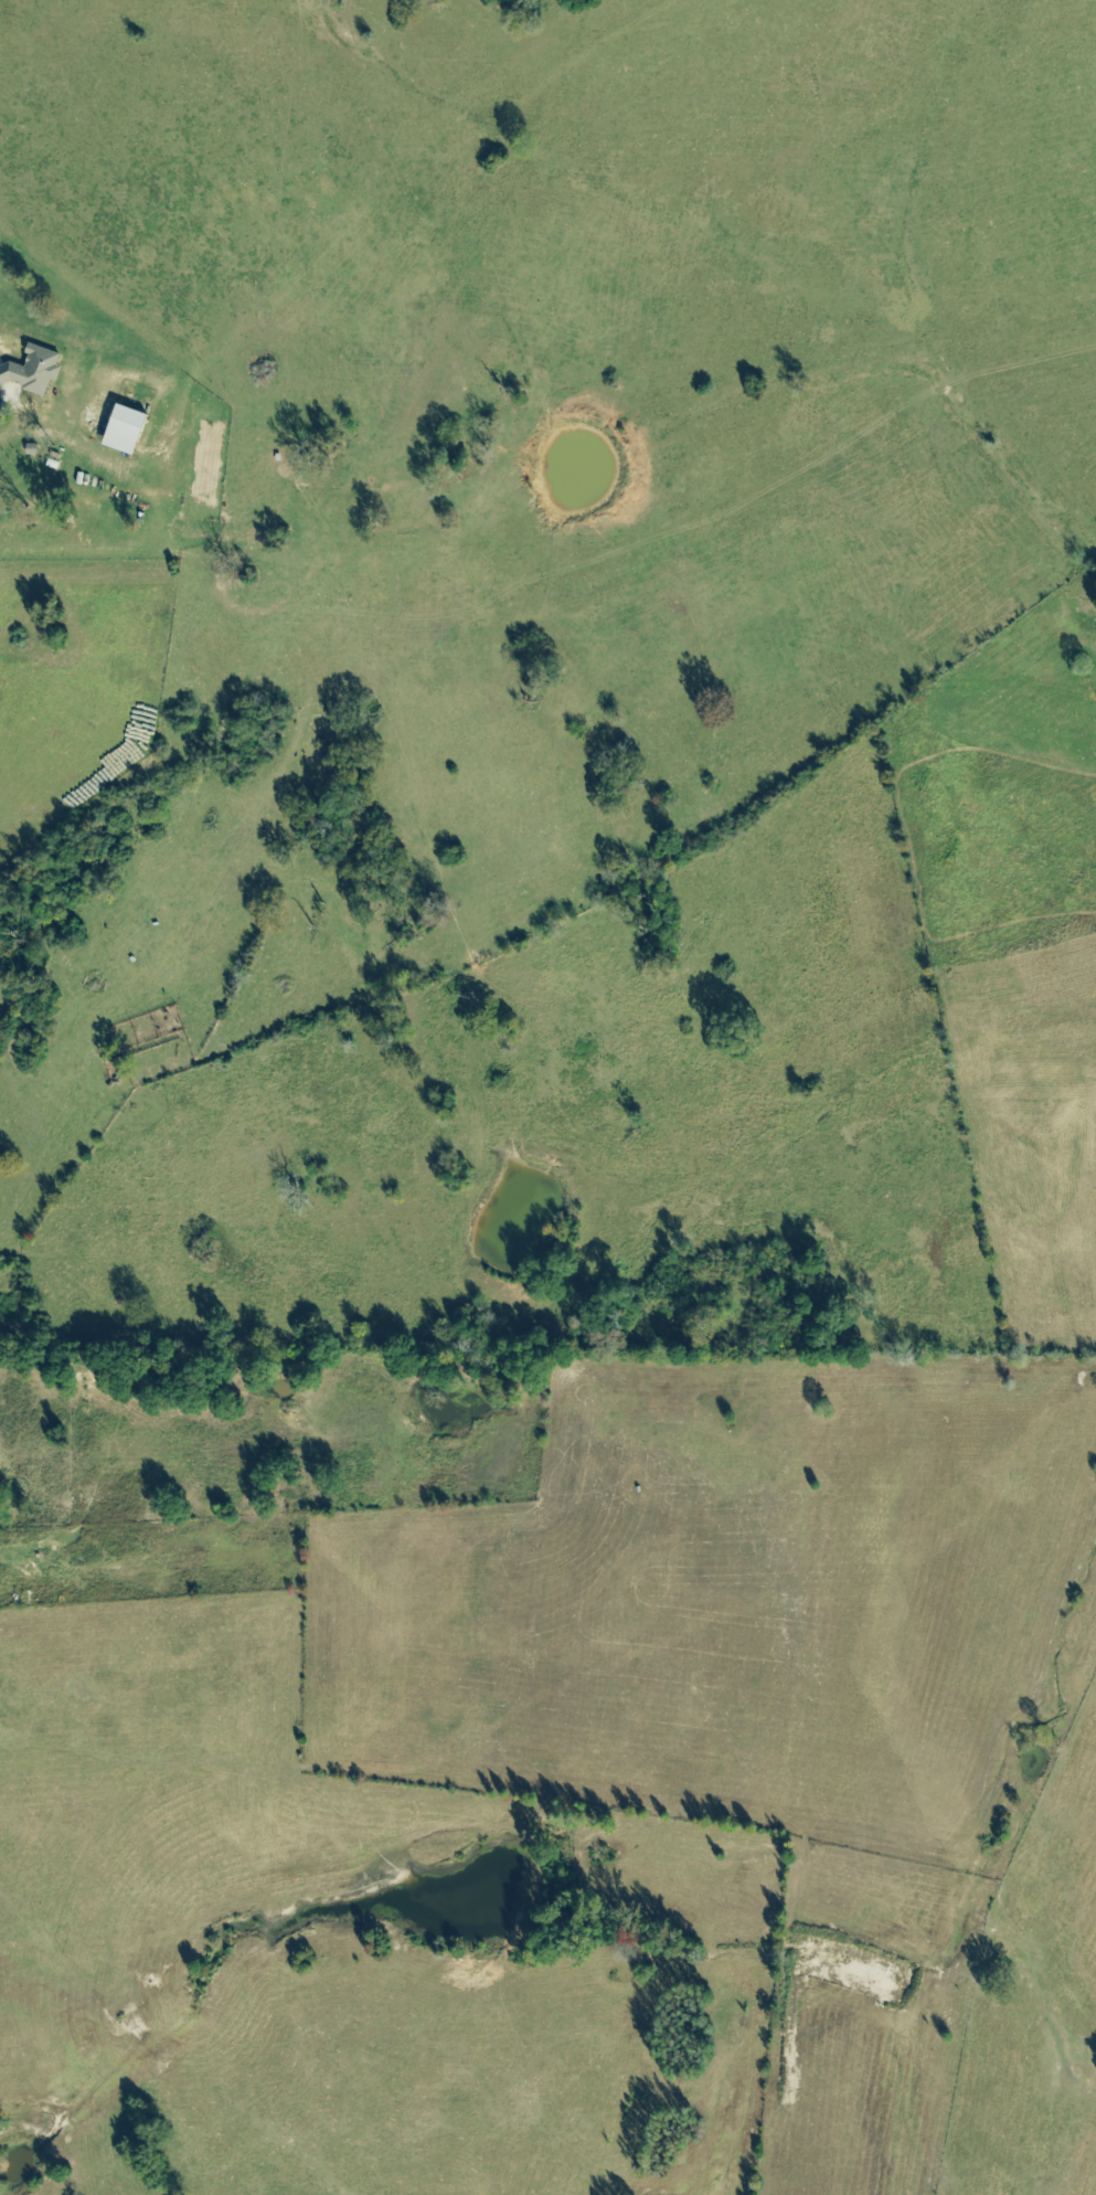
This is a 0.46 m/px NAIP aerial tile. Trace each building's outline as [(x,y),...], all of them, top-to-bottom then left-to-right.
[(0,368),(0,388),(15,382),(26,386),(25,391),(48,398),(52,384),(60,381),(63,370),(61,364),(64,354),(32,344),(30,354),(31,358),(28,367),(13,363),(0,368)] [(153,415),(122,404),(108,447),(139,457),(153,415)]
